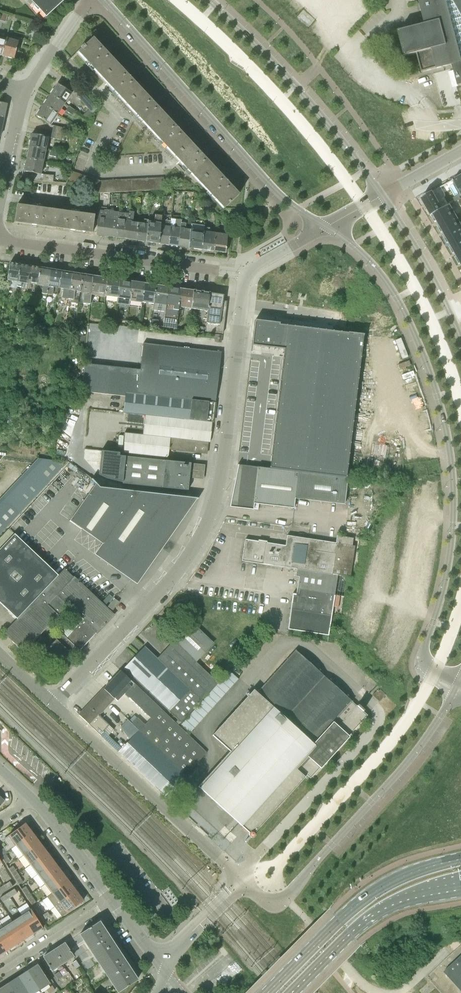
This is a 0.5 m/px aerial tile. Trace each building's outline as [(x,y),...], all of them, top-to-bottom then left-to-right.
[(46,19),(63,3),(62,3),(61,4),(58,0),(28,0),(46,19)] [(427,24),(428,24),(399,32),(406,56),(418,53),(422,72),(453,64),(454,66),(454,69),(459,86),(460,86),(460,0),(421,0),(427,24)] [(303,14),(300,18),(307,24),(310,20),(303,14)] [(6,39),(2,56),(14,59),(16,51),(18,52),(20,42),(11,40),(11,39),(6,38),(6,39)] [(225,180),(166,116),(152,101),(93,38),(85,46),(84,45),(80,48),(81,49),(77,53),(150,131),(223,209),(239,194),(225,180)] [(51,94),(64,104),(72,93),(58,84),(51,94)] [(93,115),(99,110),(84,93),(78,98),(85,105),(80,109),(89,119),(93,115)] [(43,105),(58,114),(64,104),(51,94),(43,105)] [(58,114),(43,105),(36,116),(50,125),(58,114)] [(72,114),(74,110),(69,106),(66,111),(72,114)] [(52,132),(62,134),(63,128),(53,126),(52,132)] [(61,141),(68,142),(69,136),(62,135),(62,134),(52,132),(51,138),(61,140),(61,141)] [(29,147),(46,150),(48,137),(32,134),(29,147)] [(27,159),(43,162),(46,150),(29,147),(27,159)] [(43,162),(27,159),(24,171),(41,175),(43,162)] [(69,183),(74,185),(78,173),(72,171),(69,183)] [(74,185),(80,187),(84,175),(78,173),(74,185)] [(80,187),(85,189),(89,177),(84,175),(80,187)] [(85,189),(91,190),(95,179),(89,177),(85,189)] [(91,190),(99,193),(101,181),(95,179),(91,190)] [(99,193),(108,192),(107,180),(101,181),(99,193)] [(435,190),(422,198),(432,216),(445,208),(435,190)] [(92,233),(94,215),(17,204),(15,223),(92,233)] [(445,208),(432,216),(435,222),(438,221),(440,225),(456,215),(450,205),(445,208)] [(97,235),(107,236),(109,210),(104,209),(104,210),(98,209),(97,235)] [(107,236),(117,238),(119,211),(109,210),(107,236)] [(117,238),(127,239),(130,211),(119,210),(119,211),(117,238)] [(127,239),(136,240),(138,223),(133,222),(134,212),(130,211),(127,239)] [(169,245),(179,246),(182,216),(181,216),(182,211),(178,211),(177,216),(176,216),(176,219),(174,219),(173,227),(171,227),(169,245)] [(146,242),(159,244),(161,220),(162,216),(155,215),(154,222),(149,222),(146,242)] [(437,226),(441,233),(443,232),(445,235),(460,227),(460,224),(456,215),(440,225),(437,226)] [(179,246),(189,248),(191,230),(185,229),(186,223),(186,224),(187,217),(182,216),(179,246)] [(136,240),(146,242),(149,222),(148,222),(148,220),(144,219),(143,223),(138,223),(136,240)] [(159,244),(169,245),(171,227),(170,227),(171,221),(161,220),(159,244)] [(202,250),(204,227),(205,226),(191,224),(191,230),(189,248),(202,250)] [(202,250),(214,251),(215,234),(209,233),(210,228),(204,227),(202,250)] [(443,237),(447,243),(449,242),(451,245),(451,246),(460,240),(460,227),(445,235),(443,237)] [(214,251),(226,253),(228,235),(215,234),(214,251)] [(449,247),(453,254),(455,253),(457,256),(460,254),(460,240),(451,246),(451,245),(449,247)] [(7,281),(18,282),(21,264),(10,263),(9,263),(7,281)] [(18,286),(27,288),(31,266),(21,264),(18,282),(18,286)] [(32,285),(37,286),(41,267),(31,266),(27,288),(31,288),(32,285)] [(41,294),(47,295),(51,269),(41,267),(37,286),(37,288),(42,289),(41,294)] [(53,288),(59,288),(62,271),(51,269),(47,295),(52,296),(53,288)] [(62,298),(68,299),(73,272),(62,271),(59,288),(63,289),(62,298)] [(75,291),(80,292),(84,274),(73,272),(68,299),(73,300),(75,291)] [(90,305),(90,302),(93,275),(84,274),(80,292),(80,293),(84,294),(83,304),(90,305)] [(105,298),(106,297),(108,277),(93,275),(90,302),(98,303),(99,297),(105,298)] [(106,297),(117,298),(120,279),(108,277),(106,297)] [(129,305),(129,302),(132,281),(120,279),(117,298),(117,303),(129,305)] [(142,303),(144,283),(132,281),(129,302),(142,303)] [(142,303),(154,304),(156,285),(144,283),(142,303)] [(154,304),(166,306),(169,287),(156,285),(154,304)] [(178,311),(178,309),(181,289),(169,287),(166,306),(163,327),(176,329),(178,311)] [(181,308),(192,309),(194,290),(181,289),(178,309),(181,309),(181,308)] [(207,311),(210,293),(194,290),(192,309),(207,311)] [(207,311),(205,331),(223,333),(226,309),(222,308),(224,297),(211,295),(211,293),(210,293),(207,311)] [(364,335),(256,323),(253,345),(285,349),(271,468),(298,472),(347,477),(364,335)] [(46,339),(48,332),(41,330),(40,338),(46,339)] [(402,334),(397,336),(403,357),(409,355),(402,334)] [(72,343),(86,344),(86,336),(73,335),(72,343)] [(220,352),(143,343),(141,364),(138,363),(138,369),(85,364),(83,378),(82,391),(125,396),(125,392),(214,402),(217,379),(218,376),(220,353),(220,352)] [(212,422),(213,417),(214,402),(125,392),(125,396),(123,412),(145,415),(212,422)] [(208,442),(210,442),(212,422),(145,415),(143,435),(124,433),(124,453),(154,456),(154,459),(167,461),(167,457),(168,457),(169,449),(207,453),(208,442)] [(126,456),(123,483),(188,490),(189,478),(203,479),(204,465),(167,461),(154,459),(126,456)] [(68,462),(39,458),(0,499),(0,535),(68,462)] [(230,507),(253,509),(253,503),(294,508),(295,499),(298,472),(271,468),(238,465),(230,507)] [(347,477),(298,472),(295,499),(343,504),(347,477)] [(96,554),(131,579),(137,583),(196,499),(198,499),(198,498),(100,487),(92,479),(96,484),(70,521),(103,544),(96,554)] [(279,541),(286,542),(287,533),(274,531),(273,535),(280,536),(279,541)] [(17,619),(58,575),(14,534),(0,549),(0,603),(17,619)] [(337,575),(350,577),(354,546),(352,546),(353,538),(337,536),(336,543),(287,536),(286,546),(266,543),(267,541),(259,540),(259,542),(246,540),(242,560),(296,569),(337,575)] [(99,601),(74,576),(73,577),(65,568),(58,575),(17,619),(4,633),(24,652),(54,621),(64,631),(83,648),(114,615),(99,601)] [(331,620),(334,595),(337,575),(296,569),(296,577),(297,578),(296,589),(295,594),(294,593),(292,602),(290,614),(331,620)] [(108,607),(113,610),(119,602),(114,598),(108,607)] [(290,614),(288,629),(328,635),(331,620),(290,614)] [(196,661),(213,643),(187,618),(170,636),(174,640),(196,661)] [(59,664),(70,653),(69,653),(76,646),(80,651),(83,648),(64,631),(45,652),(47,654),(46,655),(51,659),(52,658),(59,664)] [(176,722),(178,725),(181,722),(218,683),(196,662),(196,661),(174,640),(158,658),(145,646),(124,668),(178,720),(176,722)] [(311,778),(337,749),(367,715),(368,713),(364,709),(364,710),(358,705),(357,706),(352,702),(352,701),(296,650),(257,693),(254,690),(211,737),(226,751),(193,789),(248,840),(308,776),(311,778)] [(178,725),(176,722),(122,671),(100,693),(111,703),(115,699),(118,701),(125,693),(149,715),(146,718),(149,720),(144,725),(137,719),(135,721),(128,714),(125,717),(139,730),(186,774),(206,752),(178,725)] [(386,695),(379,688),(372,695),(379,702),(386,695)] [(80,715),(118,752),(122,748),(109,735),(114,730),(109,725),(99,715),(111,703),(100,693),(80,715)] [(122,748),(118,752),(165,796),(165,795),(186,774),(139,730),(122,748)] [(9,835),(16,845),(33,833),(25,823),(9,835)] [(16,845),(23,855),(40,842),(33,833),(16,845)] [(23,855),(30,865),(47,852),(40,842),(23,855)] [(5,853),(9,851),(7,846),(0,851),(0,854),(1,856),(5,853)] [(30,865),(38,874),(54,862),(47,852),(30,865)] [(6,864),(10,861),(5,853),(1,856),(6,864)] [(38,874),(45,884),(62,871),(54,862),(38,874)] [(14,876),(18,874),(13,866),(9,868),(14,876)] [(45,884),(52,893),(69,881),(62,871),(45,884)] [(19,885),(23,882),(18,874),(14,876),(19,885)] [(3,885),(6,890),(13,885),(10,881),(3,885)] [(47,897),(55,907),(76,891),(69,881),(52,893),(47,897)] [(27,897),(31,894),(26,886),(22,889),(27,897)] [(8,892),(10,897),(17,892),(15,888),(8,892)] [(55,907),(62,916),(84,901),(76,891),(55,907)] [(3,901),(10,897),(8,892),(0,897),(3,901)] [(32,905),(36,902),(31,894),(27,897),(32,905)] [(40,917),(44,914),(38,906),(34,909),(40,917)] [(34,934),(43,928),(31,909),(22,915),(34,934)] [(40,917),(42,921),(50,916),(48,912),(44,914),(40,917)] [(25,939),(34,934),(22,915),(13,921),(25,939)] [(15,945),(25,939),(13,921),(4,927),(15,945)] [(137,980),(118,951),(99,921),(80,934),(100,963),(119,992),(137,980)] [(15,945),(4,927),(0,929),(0,941),(6,951),(15,945)] [(63,963),(73,956),(66,944),(65,943),(65,944),(54,950),(63,963)] [(52,970),(63,963),(54,950),(44,957),(43,957),(44,958),(52,970)] [(444,972),(460,990),(460,956),(444,972)] [(28,971),(40,989),(49,983),(38,966),(39,966),(38,964),(37,964),(37,965),(28,971)] [(40,989),(28,971),(18,977),(28,992),(34,992),(40,989)] [(18,977),(9,984),(14,992),(28,992),(18,977)] [(9,984),(0,989),(0,992),(1,992),(14,992),(9,984)]
